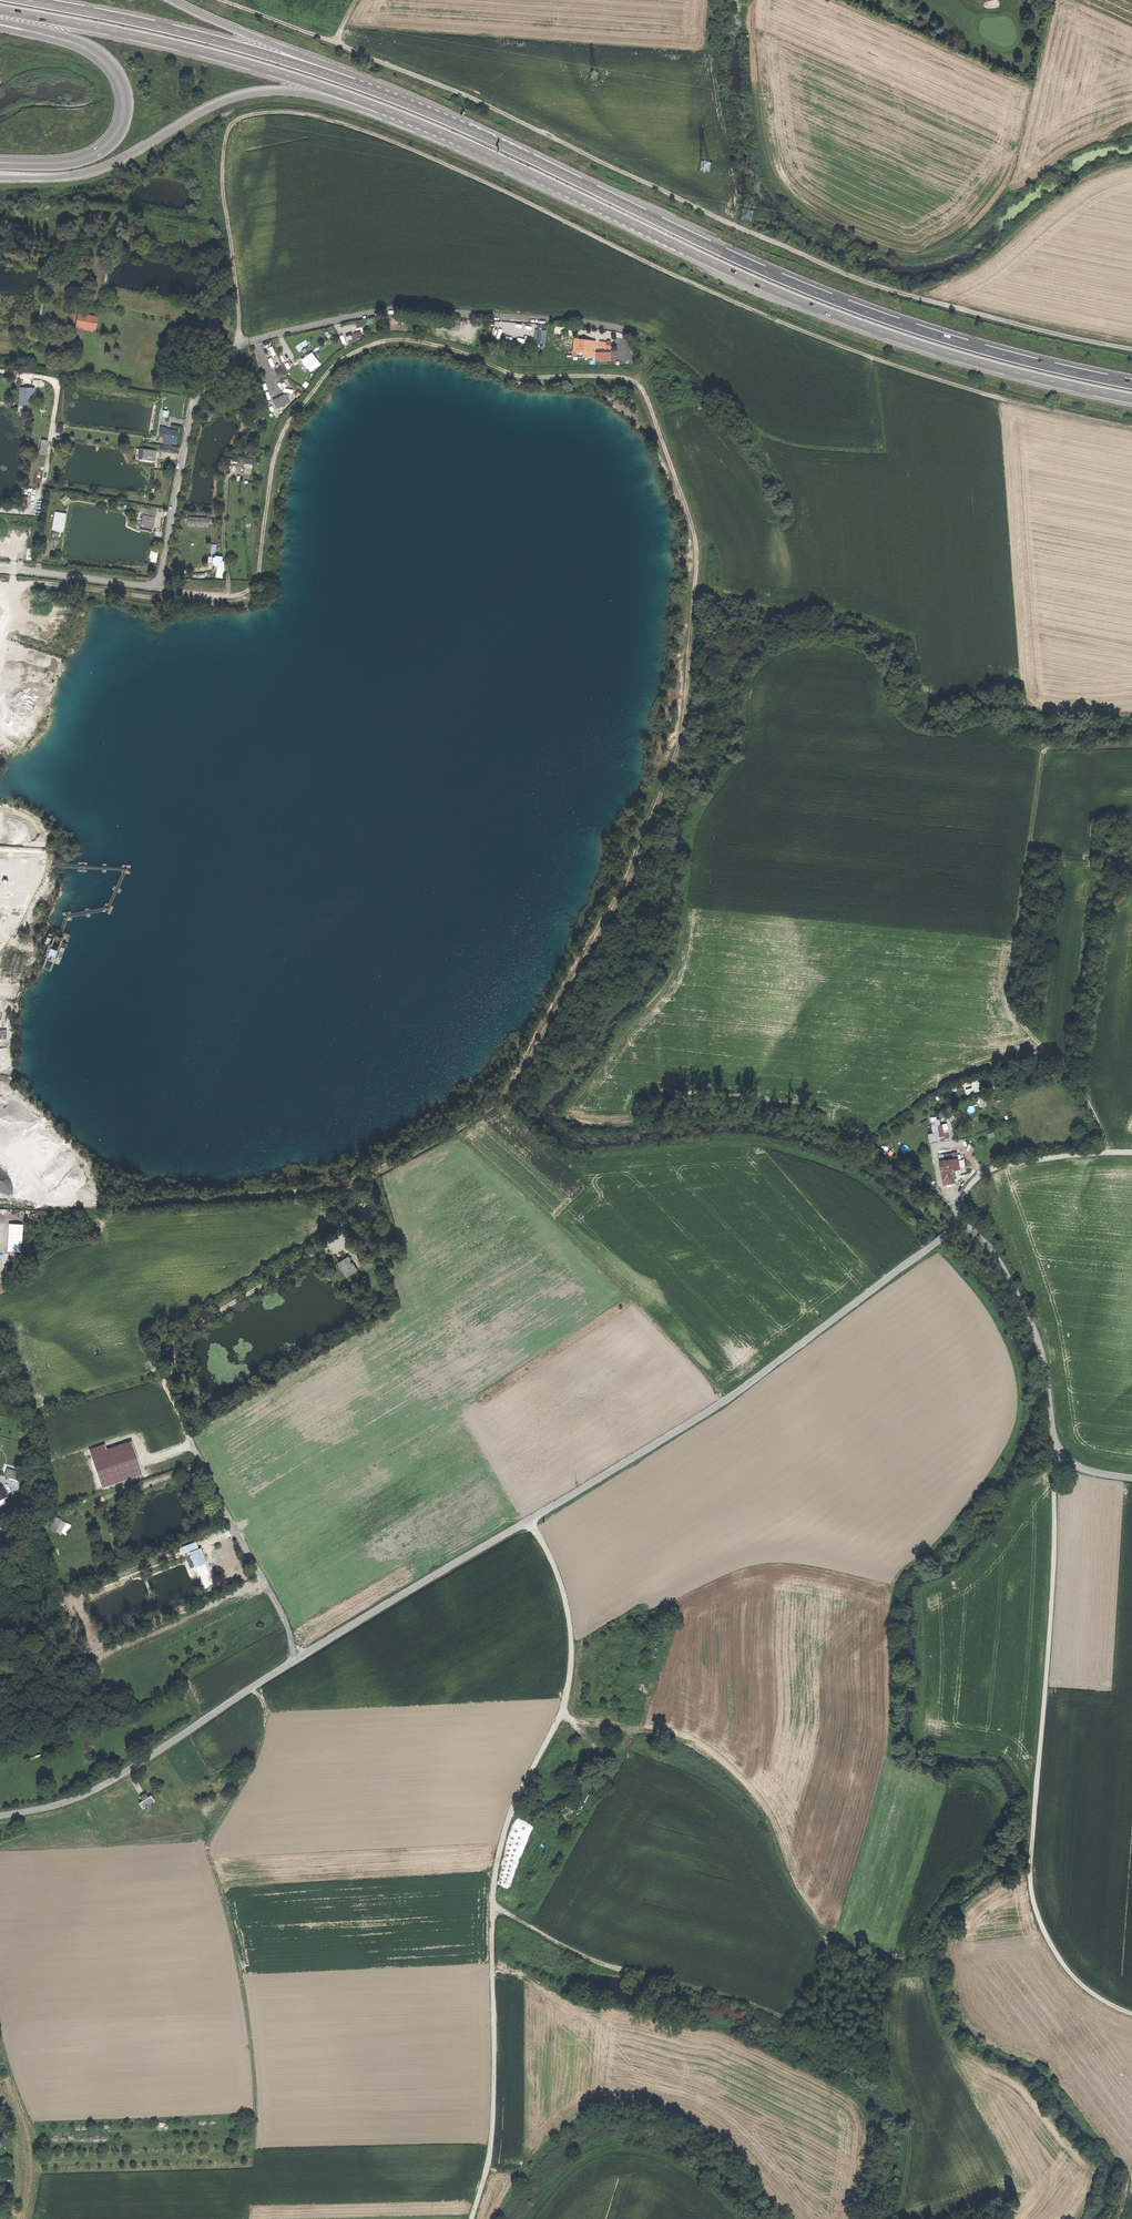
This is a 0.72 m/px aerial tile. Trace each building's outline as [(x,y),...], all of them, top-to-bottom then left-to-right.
[(77,328),(96,331),(98,319),(79,316),(77,328)] [(459,330),(460,321),(450,321),(450,329),(459,330)] [(545,331),(537,330),(536,343),(544,344),(545,331)] [(355,340),(362,338),(359,331),(352,333),(355,340)] [(352,334),(345,336),(348,345),(355,343),(352,334)] [(589,349),(595,349),(595,345),(595,343),(595,341),(585,340),(584,340),(574,339),(573,351),(585,350),(586,349),(589,349)] [(304,363),(311,371),(320,364),(313,355),(304,363)] [(278,378),(284,375),(279,366),(273,370),(278,378)] [(20,405),(31,406),(32,390),(21,390),(20,405)] [(284,393),(271,400),(276,409),(289,402),(284,393)] [(37,453),(44,454),(47,440),(40,439),(37,453)] [(141,460),(156,462),(157,452),(143,450),(143,451),(142,451),(141,460)] [(64,505),(70,500),(65,494),(59,499),(64,505)] [(149,525),(159,527),(161,517),(147,514),(144,526),(149,527),(149,525)] [(214,516),(191,516),(192,526),(214,525),(214,516)] [(215,567),(222,568),(223,558),(217,557),(217,555),(215,555),(215,559),(211,558),(210,566),(215,567)] [(983,1096),(977,1098),(980,1107),(984,1107),(986,1105),(983,1096)] [(930,1143),(953,1139),(950,1114),(946,1114),(947,1124),(937,1126),(936,1120),(932,1121),(934,1135),(929,1135),(930,1143)] [(951,1159),(957,1158),(956,1152),(938,1155),(939,1161),(951,1159)] [(951,1159),(952,1170),(955,1169),(956,1175),(960,1175),(957,1158),(951,1159)] [(943,1183),(945,1183),(952,1182),(953,1182),(953,1179),(951,1170),(952,1170),(951,1159),(939,1161),(943,1183)] [(25,1251),(25,1223),(9,1223),(9,1251),(25,1251)] [(386,1263),(392,1260),(390,1255),(384,1257),(386,1263)] [(337,1264),(346,1278),(357,1271),(355,1267),(354,1267),(348,1257),(337,1264)] [(97,1489),(142,1475),(131,1440),(103,1449),(102,1445),(85,1450),(97,1489)] [(18,1470),(8,1470),(7,1478),(17,1478),(18,1470)] [(184,1553),(197,1548),(196,1544),(183,1549),(184,1553)] [(202,1564),(205,1563),(201,1551),(199,1552),(198,1550),(195,1551),(196,1553),(193,1554),(197,1564),(201,1563),(202,1564)] [(148,1798),(143,1802),(140,1804),(143,1809),(147,1806),(150,1804),(154,1801),(151,1796),(148,1798)]
